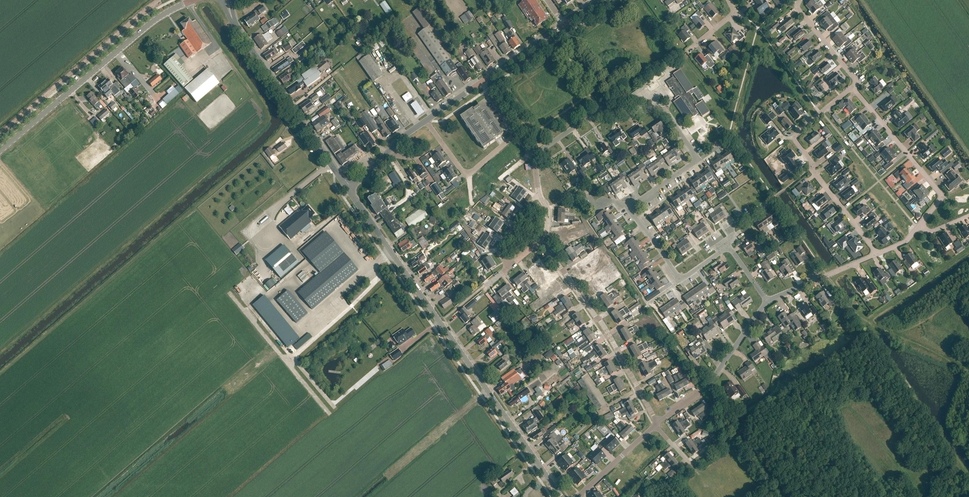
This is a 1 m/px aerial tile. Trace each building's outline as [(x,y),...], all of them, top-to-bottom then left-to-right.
[(537,27),(548,19),(535,0),(526,0),(519,5),(528,19),(529,18),(532,22),(533,21),(534,23),(537,27)] [(760,14),(769,7),(764,0),(763,0),(754,0),(758,5),(755,7),(760,14)] [(806,6),(809,10),(820,1),(819,0),(813,0),(806,6)] [(827,9),(834,2),(832,0),(825,6),(827,9)] [(820,1),(809,10),(813,14),(824,6),(820,1)] [(718,13),(711,3),(705,9),(712,18),(718,13)] [(245,21),(249,28),(252,26),(253,26),(254,25),(254,24),(260,20),(258,17),(262,15),(262,14),(266,11),(262,6),(257,9),(257,10),(254,12),(255,14),(245,21)] [(418,34),(447,76),(450,75),(451,76),(456,73),(455,71),(457,69),(440,45),(445,41),(421,7),(413,13),(424,30),(418,34)] [(698,17),(693,21),(700,29),(705,25),(699,18),(702,15),(699,11),(696,14),(698,17)] [(820,23),(823,27),(830,21),(828,19),(832,17),(828,11),(823,15),(825,19),(820,23)] [(781,24),(779,26),(778,27),(782,33),(786,30),(786,29),(794,23),(789,17),(781,24)] [(835,20),(833,18),(830,21),(823,27),(826,31),(832,26),(834,29),(839,25),(835,20)] [(180,46),(188,58),(211,43),(195,21),(191,23),(189,20),(181,25),(185,30),(182,32),(188,40),(180,46)] [(266,24),(269,30),(274,26),(271,21),(266,24)] [(504,24),(509,31),(513,28),(508,21),(504,24)] [(679,35),(684,42),(690,38),(686,32),(689,30),(685,25),(682,28),(681,30),(683,32),(679,35)] [(793,38),(796,41),(804,34),(802,32),(802,31),(801,30),(800,30),(800,29),(798,31),(794,27),(786,34),(791,40),(793,38)] [(726,37),(726,36),(731,43),(737,38),(739,41),(745,37),(740,31),(738,34),(733,28),(727,33),(727,32),(724,34),(726,37)] [(254,39),(258,44),(265,39),(270,35),(268,32),(263,36),(263,37),(261,34),(254,39)] [(499,32),(495,35),(500,43),(501,43),(504,41),(504,40),(499,32)] [(510,41),(509,42),(514,49),(520,45),(511,32),(506,35),(510,41)] [(833,39),(836,43),(844,37),(841,33),(833,39)] [(258,44),(262,49),(268,45),(267,43),(273,39),(270,35),(265,39),(258,44)] [(836,43),(840,48),(844,44),(846,47),(852,42),(848,38),(846,39),(844,37),(836,43)] [(803,50),(804,52),(811,46),(806,40),(804,42),(802,42),(803,43),(799,46),(801,47),(801,49),(803,50)] [(502,45),(499,47),(503,52),(504,52),(506,55),(510,52),(508,49),(509,48),(504,41),(501,43),(502,45)] [(303,42),(297,47),(300,50),(306,46),(303,42)] [(292,48),(289,43),(282,47),(286,52),(292,48)] [(712,51),(711,52),(714,55),(718,52),(719,54),(724,51),(720,46),(718,48),(714,43),(712,45),(711,45),(710,45),(710,46),(710,47),(709,47),(712,51)] [(846,55),(849,59),(857,53),(855,50),(857,49),(854,45),(848,49),(850,52),(846,55)] [(480,54),(488,67),(495,61),(487,49),(482,52),(478,46),(474,49),(478,55),(480,54)] [(786,53),(789,56),(796,50),(793,47),(786,53)] [(276,55),(279,53),(275,48),(264,55),(268,61),(272,58),(272,59),(277,56),(276,55)] [(464,55),(460,49),(456,52),(460,58),(464,55)] [(475,66),(479,70),(483,68),(479,63),(480,62),(476,56),(475,57),(470,49),(465,52),(469,58),(470,58),(471,59),(470,60),(474,66),(475,66)] [(809,57),(811,59),(808,62),(808,63),(810,65),(811,65),(814,62),(821,56),(817,50),(812,54),(810,52),(805,56),(807,58),(809,57)] [(849,59),(853,64),(857,60),(859,63),(866,57),(862,53),(859,55),(857,53),(849,59)] [(713,61),(708,55),(704,58),(701,54),(695,59),(701,67),(705,63),(709,68),(711,68),(715,65),(713,61)] [(359,62),(373,82),(383,75),(369,56),(359,62)] [(163,65),(183,88),(193,79),(173,57),(163,65)] [(303,57),(294,63),(296,67),(305,60),(303,57)] [(273,69),(276,73),(281,70),(282,71),(285,69),(285,68),(290,65),(292,63),(289,59),(287,61),(282,64),(281,63),(274,67),(275,68),(273,69)] [(792,66),(795,69),(800,65),(799,64),(802,62),(800,59),(797,61),(797,62),(792,66)] [(316,66),(302,76),(303,77),(296,82),(287,89),(291,95),(291,94),(296,91),(296,92),(301,89),(299,85),(303,82),(307,87),(320,78),(319,76),(321,73),(321,72),(328,66),(325,62),(317,68),(316,66)] [(811,70),(815,75),(820,71),(823,74),(831,67),(827,62),(818,68),(816,66),(811,70)] [(310,68),(306,63),(301,67),(305,72),(310,68)] [(458,71),(463,79),(464,79),(466,82),(471,78),(460,63),(457,65),(460,70),(458,71)] [(123,79),(129,86),(136,79),(131,73),(129,75),(123,68),(119,71),(125,78),(123,79)] [(674,76),(666,82),(672,91),(674,94),(677,99),(673,102),(673,103),(686,122),(693,117),(699,113),(702,117),(709,112),(703,103),(702,102),(698,104),(691,95),(693,93),(699,101),(702,99),(704,97),(697,87),(692,91),(692,90),(693,89),(680,69),(673,74),(674,76)] [(207,70),(184,89),(196,103),(219,84),(207,70)] [(120,82),(126,89),(129,86),(123,79),(125,78),(119,71),(115,74),(121,81),(120,82)] [(293,71),(289,74),(288,72),(279,78),(284,85),(292,79),(291,77),(295,75),(293,71)] [(436,84),(440,81),(437,77),(438,77),(435,72),(429,76),(432,81),(435,85),(436,84)] [(835,72),(826,80),(832,87),(841,79),(835,72)] [(158,75),(148,83),(152,87),(161,80),(158,75)] [(873,86),(871,88),(875,94),(880,90),(883,88),(878,82),(875,78),(870,82),(873,86)] [(110,82),(107,79),(103,83),(111,93),(113,95),(118,90),(111,82),(110,82)] [(440,81),(436,84),(445,98),(451,94),(449,92),(450,91),(442,80),(440,81)] [(820,80),(815,85),(821,92),(824,90),(821,85),(823,84),(820,80)] [(101,90),(100,91),(102,94),(103,93),(106,97),(111,93),(103,83),(98,87),(101,90)] [(428,86),(433,93),(431,95),(435,100),(435,99),(438,103),(442,99),(440,96),(435,88),(436,88),(432,83),(428,86)] [(897,89),(894,85),(885,93),(888,96),(897,89)] [(134,89),(130,92),(135,98),(139,95),(134,89)] [(90,100),(89,101),(93,106),(99,101),(92,93),(87,97),(90,100)] [(406,102),(412,98),(409,93),(402,97),(406,102)] [(314,102),(319,98),(316,94),(311,98),(311,99),(300,107),(305,114),(305,113),(308,111),(309,112),(314,108),(314,107),(312,105),(314,103),(314,102)] [(895,105),(890,99),(881,106),(886,112),(895,105)] [(350,100),(346,102),(348,106),(347,107),(349,109),(350,108),(351,109),(354,107),(350,100)] [(842,110),(845,107),(850,114),(857,108),(850,100),(845,104),(843,101),(838,105),(842,110)] [(797,103),(792,107),(794,109),(790,112),(797,120),(802,115),(799,111),(801,109),(797,103)] [(480,143),(484,149),(485,149),(484,147),(486,146),(487,147),(497,140),(496,139),(503,135),(483,106),(480,108),(479,106),(474,110),(474,108),(464,115),(464,116),(462,118),(462,117),(461,117),(480,144),(479,143),(480,143)] [(784,112),(779,106),(775,109),(781,115),(784,112)] [(121,108),(132,120),(133,119),(123,107),(121,108)] [(312,125),(317,131),(321,129),(321,130),(330,123),(327,119),(328,119),(325,115),(327,114),(330,112),(327,107),(318,114),(320,118),(316,121),(317,121),(312,125)] [(97,117),(101,120),(109,113),(106,109),(97,117)] [(366,111),(360,115),(372,133),(377,130),(376,129),(378,128),(366,111)] [(902,116),(898,111),(892,116),(896,120),(894,122),(899,128),(909,121),(904,114),(902,116)] [(768,115),(772,121),(776,117),(772,112),(768,115)] [(762,118),(761,119),(766,125),(772,121),(766,114),(766,115),(764,113),(760,117),(762,118)] [(831,116),(836,122),(839,119),(835,113),(831,116)] [(867,119),(863,115),(858,119),(855,116),(851,120),(855,125),(857,123),(859,126),(867,119)] [(95,117),(90,122),(95,127),(100,123),(97,120),(94,123),(93,123),(97,120),(95,117)] [(393,133),(399,129),(397,126),(391,117),(392,119),(389,121),(390,122),(388,123),(387,121),(385,123),(390,130),(393,133)] [(380,118),(376,121),(381,127),(378,129),(383,135),(386,138),(391,135),(384,125),(380,118)] [(781,122),(787,130),(793,126),(786,118),(781,122)] [(340,125),(335,119),(331,122),(336,129),(340,125)] [(362,119),(358,122),(361,128),(362,129),(366,126),(365,125),(362,119)] [(871,124),(867,119),(859,126),(857,128),(861,132),(863,135),(868,131),(866,128),(871,124)] [(655,133),(658,131),(661,137),(667,133),(661,124),(662,124),(659,120),(650,126),(655,133)] [(634,128),(629,132),(633,139),(640,134),(642,136),(647,133),(643,128),(640,129),(637,125),(634,128)] [(826,134),(823,136),(826,139),(832,135),(826,127),(822,130),(826,134)] [(911,137),(915,142),(919,138),(916,133),(917,132),(912,127),(904,134),(908,139),(911,137)] [(763,135),(760,137),(762,139),(763,139),(768,145),(776,138),(775,137),(779,134),(774,128),(770,131),(769,130),(763,135)] [(611,134),(612,134),(609,136),(613,142),(621,137),(623,140),(627,138),(623,132),(621,134),(618,129),(611,134)] [(652,137),(651,137),(656,145),(663,140),(661,137),(658,139),(655,133),(654,134),(651,130),(648,132),(652,137)] [(370,147),(371,149),(375,146),(374,144),(375,143),(367,131),(359,137),(365,146),(366,145),(368,148),(370,147)] [(869,133),(864,137),(868,141),(870,140),(872,142),(880,136),(876,131),(871,135),(869,133)] [(816,132),(807,139),(812,145),(821,138),(816,132)] [(931,133),(924,138),(927,141),(934,136),(931,133)] [(880,136),(872,142),(874,145),(872,147),(876,151),(881,147),(879,145),(884,141),(880,136)] [(355,144),(354,145),(350,140),(347,143),(350,148),(346,150),(337,137),(334,139),(332,137),(326,142),(342,166),(347,162),(348,161),(360,153),(354,145),(355,145),(355,144)] [(823,146),(814,153),(819,159),(828,152),(825,149),(828,147),(825,142),(821,144),(823,146)] [(276,148),(274,150),(272,151),(270,148),(265,152),(270,158),(276,153),(277,154),(279,153),(286,148),(283,143),(276,148)] [(610,147),(607,149),(604,143),(598,147),(603,154),(608,151),(611,154),(613,152),(610,147)] [(839,143),(833,147),(837,152),(843,148),(839,143)] [(927,148),(923,143),(918,147),(922,152),(919,154),(924,160),(933,153),(928,147),(927,148)] [(673,148),(667,152),(674,161),(677,159),(678,160),(681,159),(677,153),(679,151),(674,144),(672,146),(673,148)] [(777,153),(784,148),(782,146),(776,151),(775,150),(773,152),(775,155),(777,153)] [(635,147),(629,150),(633,155),(638,152),(635,147)] [(881,155),(884,160),(894,152),(891,149),(891,150),(889,148),(883,152),(881,150),(874,156),(877,159),(881,155)] [(951,153),(947,148),(942,153),(946,157),(951,153)] [(724,155),(730,163),(734,160),(727,149),(725,151),(727,154),(724,155)] [(785,164),(786,163),(792,171),(798,167),(792,159),(795,156),(790,149),(787,152),(785,149),(781,152),(783,155),(779,157),(785,164)] [(595,158),(591,152),(587,155),(585,151),(582,154),(583,154),(577,158),(581,165),(588,160),(589,162),(595,158)] [(432,158),(435,162),(443,157),(443,156),(442,155),(441,155),(440,152),(432,158)] [(661,155),(658,157),(663,163),(665,161),(669,167),(672,165),(671,163),(674,161),(667,152),(662,156),(661,155)] [(894,152),(884,160),(888,164),(884,167),(886,170),(893,164),(891,162),(897,158),(895,155),(896,154),(894,152)] [(718,155),(726,166),(730,163),(724,155),(722,157),(720,154),(718,155)] [(716,161),(721,169),(726,166),(718,155),(716,157),(718,159),(716,161)] [(830,166),(826,169),(832,176),(842,168),(838,162),(840,161),(836,156),(829,161),(832,164),(832,166),(830,166)] [(443,157),(435,162),(440,170),(447,165),(445,163),(446,162),(445,160),(445,159),(443,158),(443,157)] [(657,160),(651,163),(657,173),(660,170),(661,172),(664,170),(660,164),(663,163),(658,157),(656,158),(657,160)] [(948,165),(944,160),(941,163),(938,158),(928,166),(933,172),(940,167),(942,170),(948,165)] [(573,166),(568,160),(561,165),(568,174),(576,169),(574,166),(573,166)] [(709,162),(717,172),(721,169),(716,161),(713,163),(711,160),(709,162)] [(605,170),(601,163),(595,167),(599,173),(605,170)] [(645,166),(642,168),(644,171),(646,174),(649,172),(653,178),(655,176),(654,175),(657,173),(651,163),(646,167),(645,166)] [(638,168),(633,172),(639,181),(642,179),(643,180),(646,178),(642,173),(644,171),(642,168),(640,165),(638,167),(638,168)] [(416,170),(418,173),(418,175),(419,176),(420,177),(421,177),(423,179),(425,178),(425,179),(428,177),(428,176),(421,166),(418,168),(417,168),(416,169),(416,170)] [(436,174),(430,166),(427,168),(433,176),(436,174)] [(442,171),(447,178),(454,173),(454,172),(453,170),(453,171),(451,168),(450,169),(448,167),(442,171)] [(703,174),(709,182),(713,179),(706,168),(704,169),(706,172),(703,174)] [(901,176),(904,179),(911,173),(907,168),(903,172),(901,172),(899,170),(894,174),(897,179),(901,176)] [(413,181),(415,184),(418,182),(419,184),(420,183),(411,170),(411,171),(410,170),(408,172),(408,173),(407,173),(411,178),(410,179),(412,182),(413,181)] [(583,180),(587,178),(582,170),(578,172),(583,180)] [(950,181),(944,185),(949,192),(955,187),(956,188),(960,185),(959,184),(962,181),(957,175),(956,176),(952,170),(946,175),(950,181)] [(627,175),(624,177),(626,180),(628,183),(631,181),(634,186),(637,184),(636,183),(639,181),(633,172),(627,176),(627,175)] [(454,173),(447,178),(452,185),(458,181),(456,178),(458,177),(456,175),(455,173),(454,173)] [(697,174),(705,185),(709,182),(703,174),(701,176),(699,173),(697,174)] [(903,185),(906,190),(912,185),(910,183),(911,182),(915,178),(911,173),(904,179),(906,183),(903,185)] [(614,180),(621,190),(624,187),(625,189),(628,187),(624,182),(626,180),(624,177),(622,174),(619,175),(620,177),(614,180)] [(695,180),(701,188),(705,185),(697,174),(696,175),(697,178),(695,180)] [(397,175),(391,178),(397,187),(402,184),(397,175)] [(784,183),(789,179),(786,175),(780,179),(784,183)] [(842,176),(833,183),(838,190),(847,183),(842,176)] [(885,181),(888,184),(895,179),(892,176),(885,181)] [(727,178),(721,183),(724,186),(730,182),(727,178)] [(696,191),(701,188),(695,180),(693,182),(690,179),(689,180),(692,186),(696,191)] [(612,189),(616,195),(619,193),(618,191),(621,190),(614,180),(609,184),(608,183),(605,185),(610,191),(612,189)] [(439,196),(442,200),(446,198),(436,183),(431,186),(438,196),(439,196)] [(545,189),(549,194),(557,188),(553,183),(545,189)] [(803,190),(807,195),(810,192),(811,193),(815,190),(812,186),(811,186),(808,183),(804,186),(802,183),(796,188),(800,192),(803,190)] [(684,192),(690,200),(694,197),(693,196),(690,191),(686,186),(685,187),(687,190),(684,192)] [(915,194),(917,196),(926,190),(925,188),(923,188),(921,186),(916,190),(914,188),(909,192),(912,196),(915,194)] [(515,192),(523,198),(527,192),(519,187),(515,192)] [(841,194),(846,200),(855,194),(850,187),(841,194)] [(560,194),(557,188),(549,194),(552,199),(560,194)] [(678,192),(685,203),(690,200),(684,192),(682,193),(680,190),(678,192)] [(917,202),(921,206),(926,202),(923,199),(929,195),(927,192),(927,191),(926,190),(917,196),(914,199),(917,202)] [(519,203),(523,198),(515,192),(511,197),(519,203)] [(675,197),(681,206),(685,203),(678,192),(676,193),(678,196),(675,197)] [(814,197),(808,201),(812,205),(815,203),(818,207),(827,201),(822,194),(816,199),(814,197)] [(380,213),(397,239),(404,233),(381,200),(380,201),(376,195),(371,197),(370,197),(369,198),(368,200),(372,206),(371,207),(372,207),(372,208),(373,210),(374,210),(377,215),(380,213)] [(669,198),(677,209),(681,206),(675,197),(673,199),(671,196),(669,198)] [(503,208),(506,210),(511,213),(515,208),(510,204),(508,207),(505,204),(505,205),(500,201),(498,204),(503,208)] [(663,210),(669,218),(673,215),(666,204),(664,205),(666,208),(663,210)] [(714,212),(720,220),(726,217),(720,209),(723,207),(721,204),(717,207),(718,209),(714,212)] [(867,205),(864,207),(862,204),(854,211),(858,216),(864,212),(866,215),(871,211),(867,205)] [(818,215),(822,213),(827,219),(835,212),(830,206),(823,211),(821,208),(816,212),(818,215)] [(298,212),(284,223),(279,227),(290,240),(301,231),(309,224),(312,222),(310,219),(315,215),(311,210),(311,209),(310,208),(309,208),(308,207),(303,211),(302,210),(298,213),(298,212)] [(288,207),(285,210),(289,215),(293,212),(288,207)] [(422,208),(405,220),(411,229),(428,217),(422,208)] [(657,210),(665,221),(669,218),(663,210),(661,212),(659,209),(657,210)] [(502,215),(507,219),(511,213),(506,210),(502,215)] [(604,219),(606,222),(614,216),(612,214),(610,216),(608,213),(607,212),(607,213),(605,210),(596,216),(599,219),(598,219),(600,221),(604,219)] [(655,216),(660,224),(665,221),(657,210),(655,211),(657,214),(655,216)] [(768,214),(776,226),(778,225),(776,220),(778,219),(773,211),(772,212),(771,211),(768,214)] [(710,216),(715,224),(720,220),(714,212),(711,214),(709,212),(705,215),(707,218),(710,216)] [(864,224),(868,229),(877,223),(874,220),(877,217),(873,212),(869,216),(870,219),(864,224)] [(764,218),(769,225),(771,223),(774,227),(776,226),(768,214),(764,216),(765,217),(764,218)] [(648,216),(656,227),(660,224),(655,216),(652,218),(650,215),(648,216)] [(604,228),(606,230),(615,224),(613,221),(616,219),(614,216),(606,222),(608,225),(604,228)] [(496,218),(493,223),(500,228),(504,224),(496,218)] [(759,220),(768,232),(770,231),(767,227),(769,225),(764,218),(763,218),(762,218),(759,220)] [(697,227),(703,235),(709,232),(703,224),(706,222),(704,219),(700,222),(701,224),(697,227)] [(829,224),(826,226),(834,235),(837,232),(846,225),(840,219),(835,223),(833,220),(829,224)] [(763,229),(765,234),(768,232),(759,220),(756,222),(756,223),(755,224),(760,231),(763,229)] [(883,224),(886,228),(887,227),(890,231),(894,228),(891,224),(888,220),(883,224)] [(497,233),(500,228),(493,223),(489,227),(497,233)] [(612,230),(614,233),(622,228),(620,225),(617,227),(615,224),(606,230),(608,233),(612,230)] [(959,229),(961,233),(960,234),(964,239),(968,236),(968,227),(967,228),(965,225),(959,229)] [(693,231),(698,239),(703,235),(697,227),(694,229),(692,227),(688,230),(690,233),(693,231)] [(568,228),(559,231),(561,237),(570,234),(568,228)] [(612,240),(614,242),(623,235),(621,232),(624,231),(622,228),(614,233),(616,237),(612,240)] [(887,233),(886,233),(882,228),(877,232),(881,237),(879,239),(884,245),(885,244),(886,245),(888,242),(892,238),(887,233)] [(326,232),(303,251),(321,273),(344,254),(326,232)] [(485,233),(481,238),(489,244),(493,239),(485,233)] [(949,246),(953,243),(946,233),(939,238),(945,248),(947,250),(950,248),(949,246)] [(570,234),(561,237),(562,243),(572,240),(570,234)] [(621,242),(625,239),(626,239),(623,235),(614,242),(617,245),(621,242)] [(681,243),(687,251),(693,248),(687,240),(690,238),(688,235),(684,238),(685,240),(681,243)] [(463,237),(454,245),(456,248),(466,240),(463,237)] [(742,247),(747,253),(755,248),(752,243),(754,242),(751,237),(746,241),(748,243),(742,247)] [(855,253),(862,248),(860,244),(858,241),(858,242),(855,238),(849,243),(845,237),(838,242),(843,249),(848,245),(855,253)] [(485,249),(489,244),(481,238),(477,243),(485,249)] [(423,249),(428,245),(424,239),(419,243),(423,249)] [(629,245),(631,248),(639,243),(638,240),(635,242),(633,239),(623,245),(625,247),(629,245)] [(400,248),(403,252),(407,249),(407,250),(412,247),(414,249),(419,245),(415,240),(410,243),(408,241),(407,242),(405,240),(398,245),(400,247),(400,248)] [(594,241),(586,246),(587,247),(591,245),(594,249),(597,247),(594,241)] [(630,254),(631,257),(641,250),(639,247),(641,245),(639,243),(631,248),(634,251),(630,254)] [(676,247),(682,255),(687,251),(681,243),(677,245),(676,243),(672,246),(674,249),(676,247)] [(565,251),(569,256),(582,247),(581,244),(575,248),(575,247),(572,249),(571,247),(565,251)] [(238,245),(233,250),(237,255),(242,250),(238,245)] [(299,263),(284,245),(266,261),(281,278),(299,263)] [(805,252),(801,246),(796,250),(798,253),(792,257),(797,266),(803,262),(800,256),(805,252)] [(569,256),(573,262),(578,258),(576,255),(579,253),(584,250),(582,247),(569,256)] [(637,256),(639,260),(647,254),(645,251),(643,253),(641,250),(631,257),(633,259),(637,256)] [(904,264),(908,270),(912,267),(911,267),(917,262),(911,253),(904,258),(906,261),(906,262),(904,264)] [(298,293),(312,309),(358,270),(344,254),(321,273),(298,293)] [(418,258),(419,259),(411,264),(412,265),(411,266),(412,267),(413,267),(414,268),(417,265),(419,267),(422,264),(421,262),(426,259),(423,254),(418,258)] [(638,266),(641,271),(648,266),(646,263),(649,262),(646,258),(649,257),(647,254),(639,260),(642,263),(638,266)] [(482,262),(485,266),(493,261),(490,256),(482,262)] [(788,275),(789,276),(793,273),(788,266),(791,264),(787,259),(781,263),(784,266),(779,269),(785,277),(788,275)] [(496,266),(493,261),(485,266),(488,271),(496,266)] [(585,261),(576,267),(580,272),(588,267),(585,261)] [(772,269),(768,264),(766,261),(761,265),(765,271),(761,273),(767,282),(774,278),(769,271),(772,269)] [(896,261),(889,265),(891,268),(891,269),(888,271),(893,278),(896,275),(895,274),(902,269),(896,261)] [(540,262),(535,266),(541,274),(546,270),(540,262)] [(719,270),(721,273),(729,268),(725,262),(719,266),(718,264),(713,267),(716,272),(719,270)] [(424,266),(417,271),(420,275),(424,272),(424,273),(427,271),(430,268),(426,263),(423,265),(424,266)] [(436,270),(442,276),(446,273),(441,266),(436,270)] [(535,266),(530,270),(535,278),(541,274),(535,266)] [(588,267),(580,272),(584,278),(592,272),(588,267)] [(875,277),(875,278),(876,279),(877,280),(878,279),(880,282),(884,278),(886,281),(890,278),(887,273),(884,275),(880,268),(873,273),(876,276),(875,277)] [(649,279),(657,274),(655,271),(653,273),(651,270),(641,276),(643,279),(647,276),(649,279)] [(434,272),(424,279),(426,283),(430,280),(431,281),(435,278),(434,278),(437,276),(434,272)] [(518,277),(529,290),(531,288),(527,283),(528,283),(525,280),(528,278),(524,273),(518,277)] [(429,288),(432,292),(436,289),(437,290),(441,287),(440,286),(443,284),(446,287),(452,281),(446,274),(440,280),(429,288)] [(649,288),(659,281),(656,278),(659,276),(657,274),(649,279),(652,283),(648,285),(649,288)] [(521,291),(524,294),(529,290),(518,277),(513,282),(517,287),(519,285),(523,289),(521,291)] [(598,277),(590,282),(593,287),(601,281),(598,277)] [(726,287),(729,285),(732,289),(739,283),(736,278),(730,281),(728,279),(723,283),(726,287)] [(858,286),(863,293),(867,289),(871,294),(876,290),(868,279),(865,282),(863,278),(859,281),(858,281),(855,283),(857,286),(858,286)] [(555,280),(547,285),(550,291),(558,285),(555,280)] [(601,281),(593,287),(596,291),(604,286),(601,281)] [(657,290),(657,291),(665,285),(663,282),(661,284),(659,281),(649,288),(651,290),(655,287),(657,290)] [(705,295),(706,294),(709,292),(710,294),(715,291),(711,285),(708,288),(704,282),(699,286),(705,295)] [(503,288),(507,294),(512,289),(508,284),(503,288)] [(558,285),(550,291),(554,296),(562,291),(558,285)] [(700,298),(701,298),(703,296),(705,298),(707,296),(706,294),(705,295),(699,286),(694,290),(700,298)] [(507,299),(511,303),(513,301),(509,296),(507,294),(503,288),(497,293),(500,296),(498,298),(502,302),(504,300),(502,298),(504,296),(507,299)] [(448,297),(442,301),(442,303),(441,304),(444,308),(453,302),(451,300),(456,296),(452,290),(447,294),(448,297)] [(694,302),(696,301),(698,299),(700,302),(702,300),(701,298),(700,298),(694,290),(688,293),(694,302)] [(600,297),(604,303),(617,294),(615,291),(608,296),(606,294),(600,297)] [(823,292),(816,297),(823,307),(828,303),(830,306),(836,302),(832,297),(829,299),(828,297),(827,297),(823,292)] [(694,302),(688,293),(683,297),(689,306),(693,303),(695,305),(697,304),(696,301),(694,302)] [(617,294),(604,303),(608,308),(613,305),(611,302),(619,296),(617,294)] [(732,302),(737,310),(742,306),(743,308),(752,301),(747,294),(739,300),(737,298),(732,302)] [(337,299),(341,305),(345,302),(347,305),(348,304),(343,295),(337,299)] [(555,308),(557,311),(570,302),(567,297),(561,301),(562,302),(559,304),(560,305),(555,308)] [(286,305),(296,321),(302,317),(302,316),(307,313),(305,310),(298,314),(296,310),(302,307),(296,298),(286,305)] [(474,301),(474,300),(466,307),(468,310),(472,306),(473,306),(476,303),(476,302),(477,301),(476,299),(475,300),(474,301)] [(676,299),(670,302),(678,313),(679,312),(678,310),(680,308),(682,310),(687,307),(683,302),(679,304),(676,299)] [(554,313),(556,315),(566,308),(569,313),(575,309),(570,302),(557,311),(554,313)] [(670,302),(665,306),(673,317),(674,316),(672,314),(675,312),(677,314),(678,313),(670,302)] [(802,305),(803,306),(799,308),(805,316),(808,314),(809,314),(811,313),(813,315),(817,313),(813,307),(810,309),(806,302),(802,305)] [(630,309),(632,312),(641,305),(639,303),(630,309)] [(329,305),(323,310),(326,313),(329,310),(334,314),(336,312),(329,305)] [(660,310),(666,318),(670,315),(671,318),(673,317),(665,306),(660,310)] [(616,310),(611,313),(615,319),(628,310),(626,307),(618,312),(616,310)] [(282,308),(276,312),(280,316),(285,312),(282,308)] [(459,312),(462,316),(460,318),(465,324),(470,320),(468,317),(470,315),(465,308),(459,312)] [(722,316),(729,326),(734,322),(730,316),(733,314),(729,308),(725,310),(726,311),(724,313),(725,314),(722,316)] [(494,323),(503,316),(498,310),(489,317),(494,323)] [(628,310),(615,319),(619,324),(624,321),(622,318),(630,312),(628,310)] [(790,324),(795,331),(802,326),(795,316),(790,320),(785,312),(778,317),(785,327),(790,324)] [(568,327),(573,324),(576,322),(581,318),(577,313),(572,317),(574,320),(572,321),(571,321),(566,325),(568,327)] [(720,324),(724,329),(729,326),(722,316),(719,318),(718,317),(717,318),(713,320),(717,326),(720,324)] [(287,328),(293,326),(289,317),(282,320),(284,324),(285,323),(287,328)] [(474,325),(469,330),(474,336),(479,331),(480,331),(483,329),(480,326),(482,325),(477,318),(472,322),(474,325)] [(582,319),(576,323),(580,329),(586,325),(582,319)] [(706,327),(712,337),(718,333),(714,329),(717,327),(713,321),(709,323),(710,325),(706,327)] [(820,325),(824,331),(829,327),(825,322),(820,325)] [(620,330),(624,336),(629,333),(632,332),(638,329),(636,326),(628,330),(626,327),(620,330)] [(704,336),(707,341),(712,337),(706,327),(702,330),(701,329),(697,331),(701,338),(704,336)] [(403,329),(393,336),(400,346),(411,338),(410,338),(415,334),(411,328),(405,332),(403,333),(401,330),(403,330),(403,329)] [(478,342),(481,346),(484,344),(485,345),(488,342),(487,340),(489,338),(493,334),(489,329),(485,332),(488,335),(485,338),(484,337),(478,342)] [(762,336),(767,343),(772,339),(774,342),(783,336),(779,330),(775,333),(772,329),(762,336)] [(579,343),(592,334),(589,330),(583,333),(585,335),(577,341),(579,343)] [(312,337),(309,333),(294,346),(297,350),(312,337)] [(624,336),(627,342),(633,339),(629,333),(624,336)] [(274,336),(288,351),(291,349),(276,334),(274,336)] [(596,340),(592,334),(579,343),(576,345),(578,348),(586,343),(589,341),(591,343),(596,340)] [(491,347),(493,349),(487,353),(491,358),(493,356),(494,357),(498,354),(496,352),(499,350),(497,348),(501,345),(500,343),(503,341),(501,337),(497,340),(498,341),(491,347)] [(563,343),(566,347),(574,341),(572,337),(563,343)] [(694,346),(700,355),(706,351),(703,347),(705,345),(701,339),(697,341),(698,343),(694,346)] [(581,348),(584,352),(590,347),(588,343),(581,348)] [(630,347),(633,354),(647,346),(646,343),(637,347),(636,344),(630,347)] [(758,343),(753,346),(757,351),(750,355),(755,362),(763,356),(764,356),(767,354),(762,346),(761,347),(758,343)] [(585,358),(587,360),(587,361),(604,350),(600,345),(595,349),(596,351),(585,358)] [(633,354),(636,359),(642,356),(640,353),(649,348),(649,349),(653,347),(651,345),(648,347),(647,346),(633,354)] [(692,354),(695,359),(700,355),(694,346),(690,348),(689,347),(685,349),(689,356),(692,354)] [(390,355),(394,361),(402,355),(398,349),(390,355)] [(551,350),(545,355),(549,359),(555,354),(551,350)] [(607,356),(603,350),(590,359),(592,362),(600,356),(602,359),(607,356)] [(509,352),(502,358),(504,360),(497,366),(501,371),(508,365),(506,363),(510,360),(509,360),(513,357),(509,352)] [(767,358),(771,364),(773,363),(776,361),(771,355),(767,358)] [(389,360),(382,365),(386,370),(393,365),(389,360)] [(604,364),(607,370),(613,367),(610,361),(604,364)] [(639,364),(643,371),(655,364),(654,361),(649,363),(649,362),(646,364),(644,361),(639,364)] [(750,371),(754,368),(749,361),(745,364),(747,366),(738,372),(743,380),(752,373),(750,371)] [(643,371),(646,377),(651,374),(650,372),(653,370),(652,369),(657,367),(655,364),(643,371)] [(599,374),(601,377),(606,374),(609,373),(611,376),(616,372),(613,367),(607,370),(604,371),(599,374)] [(506,383),(498,389),(499,391),(499,392),(500,394),(501,394),(502,395),(510,388),(510,387),(521,379),(519,375),(522,373),(519,369),(516,372),(504,380),(506,383)] [(676,375),(683,388),(689,384),(687,379),(684,380),(683,377),(682,378),(679,373),(676,375)] [(674,386),(677,391),(683,388),(676,375),(673,377),(676,381),(675,382),(676,385),(674,386)] [(594,380),(598,386),(602,383),(598,377),(594,380)] [(609,391),(623,383),(619,378),(614,381),(615,384),(613,386),(608,388),(609,391)] [(739,393),(742,397),(746,394),(740,386),(736,388),(731,381),(724,387),(731,397),(736,394),(737,395),(739,393)] [(623,383),(609,391),(611,394),(616,391),(615,391),(618,389),(620,392),(626,389),(623,383)] [(659,385),(666,398),(672,394),(669,389),(667,390),(665,387),(664,388),(662,383),(659,385)] [(656,396),(659,401),(666,398),(659,385),(656,387),(658,391),(657,391),(659,394),(656,396)] [(578,386),(573,389),(578,395),(582,391),(578,386)] [(511,407),(515,405),(516,406),(521,402),(522,402),(523,403),(525,402),(526,402),(527,401),(528,400),(528,399),(526,396),(530,393),(527,388),(516,395),(517,396),(512,400),(512,401),(509,403),(511,407)] [(621,414),(633,407),(630,401),(625,404),(626,406),(623,408),(623,409),(619,411),(621,414)] [(703,404),(697,408),(705,420),(708,418),(705,414),(706,413),(704,411),(706,409),(703,404)] [(637,413),(633,407),(621,414),(622,417),(627,415),(627,416),(628,418),(637,413)] [(705,420),(697,408),(691,412),(695,417),(697,416),(699,418),(702,422),(705,420)] [(533,420),(523,427),(525,430),(529,428),(530,429),(536,424),(543,419),(538,411),(534,414),(537,418),(533,421),(533,420)] [(686,413),(684,415),(686,418),(689,422),(692,420),(689,416),(686,413)] [(673,425),(677,431),(688,423),(686,420),(682,423),(682,422),(679,424),(678,422),(673,425)] [(619,424),(629,435),(634,430),(630,425),(628,427),(626,425),(625,425),(622,422),(619,424)] [(688,423),(677,431),(681,437),(686,433),(684,431),(687,429),(686,429),(690,426),(688,423)] [(529,428),(525,430),(528,434),(532,431),(532,432),(539,428),(536,424),(530,429),(529,428)] [(620,435),(624,439),(629,435),(619,424),(617,426),(620,430),(619,431),(622,433),(620,435)] [(546,438),(557,428),(555,425),(546,433),(545,433),(543,429),(532,436),(535,440),(540,437),(540,438),(544,435),(546,438)] [(545,444),(550,450),(557,443),(554,440),(557,437),(554,433),(549,437),(551,440),(545,444)] [(619,444),(612,436),(608,440),(615,448),(619,444)] [(686,444),(690,449),(701,441),(699,438),(695,441),(692,442),(691,440),(686,444)] [(603,444),(610,452),(615,448),(608,440),(603,444)] [(701,441),(690,449),(694,455),(698,452),(697,449),(699,448),(699,447),(703,444),(701,441)] [(550,450),(554,455),(560,450),(562,453),(567,448),(563,444),(560,447),(557,443),(550,450)] [(594,453),(601,460),(606,456),(598,448),(594,453)] [(597,465),(601,460),(594,453),(589,457),(597,465)] [(673,458),(668,453),(664,457),(666,459),(664,461),(664,462),(660,465),(663,468),(673,458)] [(570,459),(566,454),(558,461),(562,466),(570,459)] [(678,464),(673,458),(663,468),(665,471),(669,467),(669,468),(672,466),(673,468),(678,464)] [(574,464),(570,459),(562,466),(566,471),(574,464)] [(674,468),(667,475),(669,477),(670,477),(676,471),(674,468)] [(582,473),(578,469),(570,476),(574,480),(582,473)] [(510,470),(500,478),(503,482),(514,475),(510,470)] [(586,478),(582,473),(574,480),(578,485),(586,478)] [(510,492),(513,496),(512,496),(516,496),(520,494),(515,488),(510,492)]
